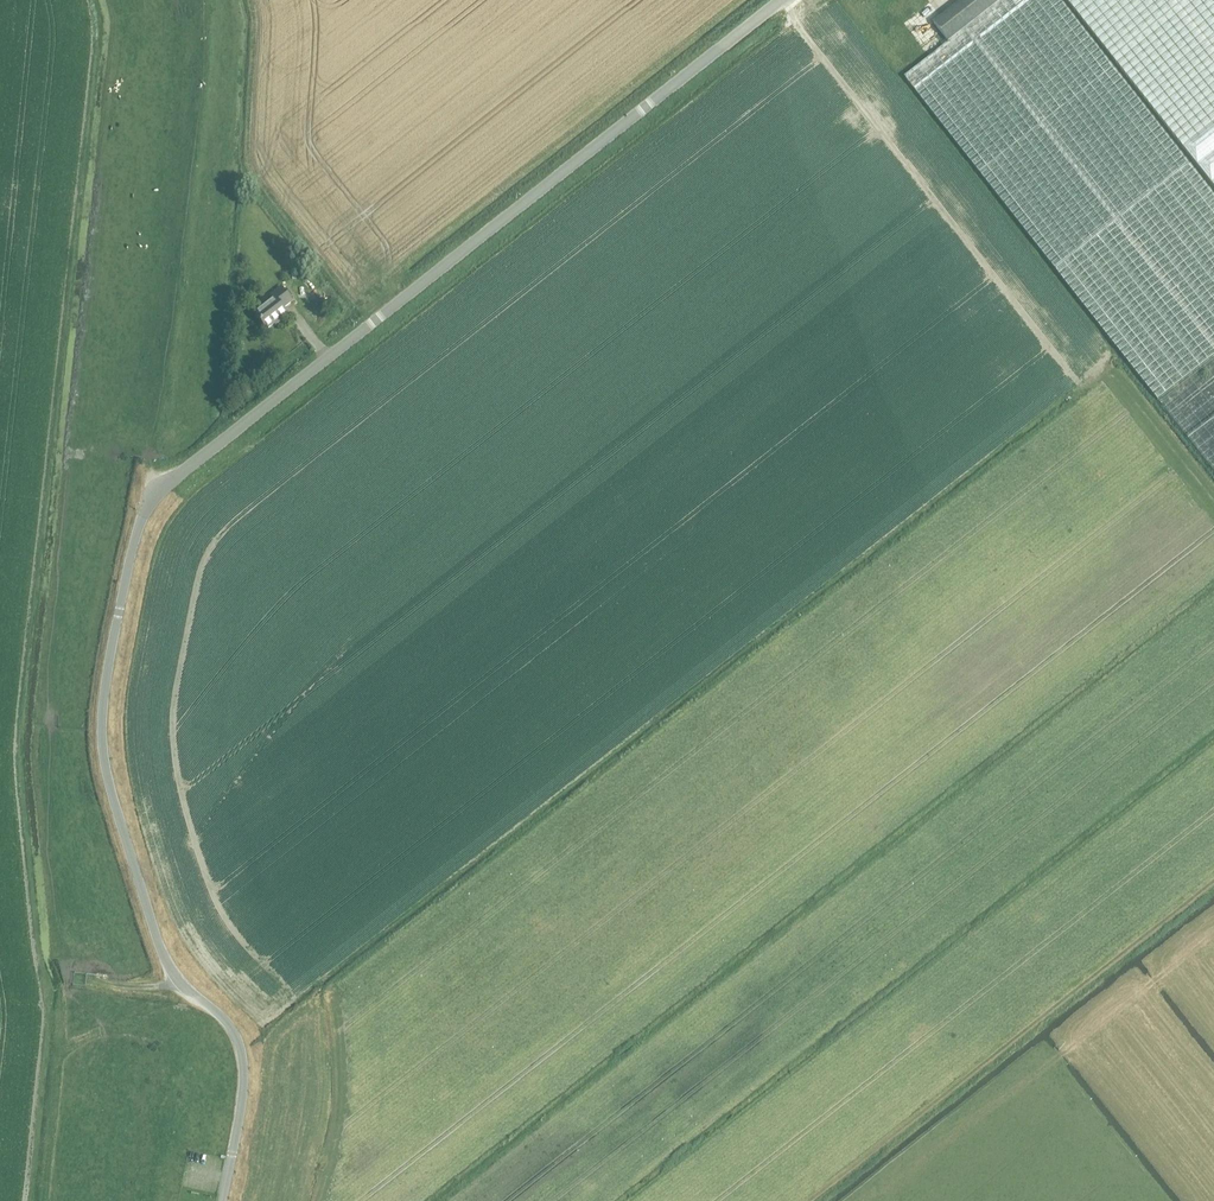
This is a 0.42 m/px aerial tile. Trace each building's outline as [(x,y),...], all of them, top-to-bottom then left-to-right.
[(951,44),(907,79),(1161,400),(1213,358),(1213,194),(1061,0),(1007,0),(951,44)] [(1007,0),(967,0),(936,24),(951,44),(1007,0)] [(1213,186),(1213,0),(1067,0),(1213,186)] [(282,309),(292,302),(281,288),(271,296),(274,300),(255,315),(267,331),(287,315),(282,309)] [(241,349),(247,345),(242,338),(235,342),(241,349)]
